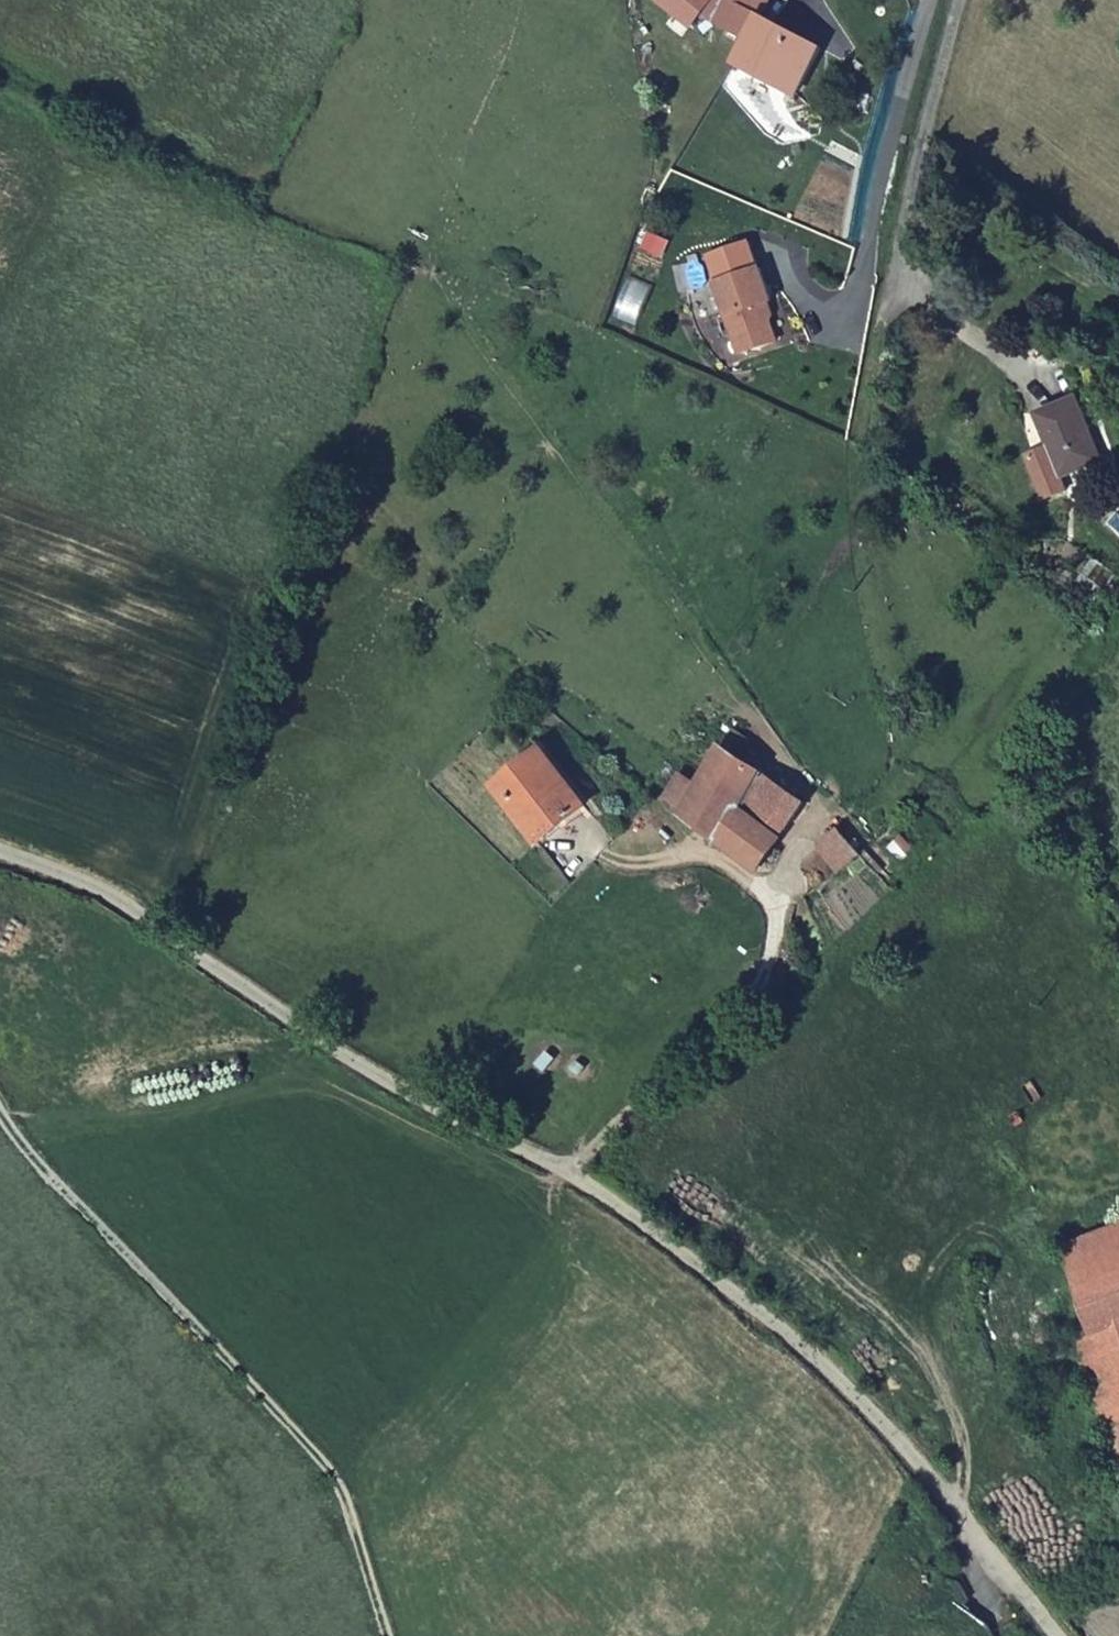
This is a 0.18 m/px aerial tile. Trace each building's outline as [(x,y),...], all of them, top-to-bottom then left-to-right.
[(755,19),(764,0),(721,0),(719,5),(713,0),(659,0),(653,9),(683,34),(687,29),(697,39),(709,25),(739,43),(755,19)] [(813,50),(755,19),(739,43),(727,61),(791,97),(813,50)] [(714,291),(739,363),(777,350),(764,313),(771,310),(759,276),(714,291)] [(1071,401),(1034,416),(1047,449),(1022,460),(1041,506),(1064,496),(1059,481),(1097,465),(1071,401)] [(1069,587),(1090,604),(1108,581),(1086,564),(1069,587)] [(799,805),(717,751),(677,820),(749,873),(768,848),(729,822),(740,808),(778,834),(799,805)] [(534,846),(583,809),(540,753),(491,787),(534,846)] [(854,859),(836,838),(815,855),(833,876),(854,859)] [(1073,1344),(1117,1465),(1118,1465),(1118,1230),(1059,1252),(1088,1337),(1073,1344)]
